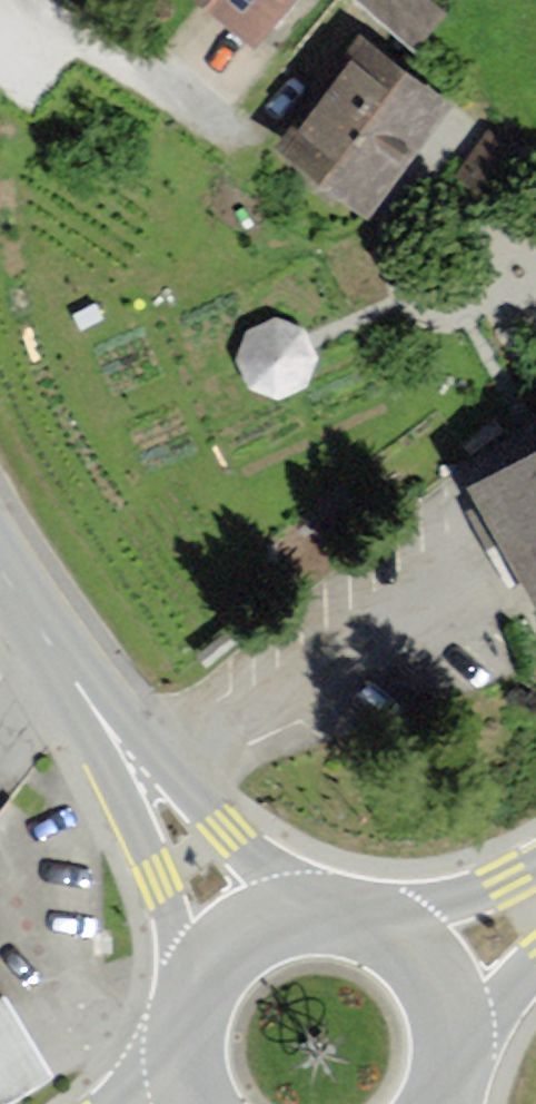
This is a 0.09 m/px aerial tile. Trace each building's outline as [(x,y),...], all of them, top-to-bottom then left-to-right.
[(253,40),(288,0),(208,0),(253,40)] [(416,38),(446,0),(369,0),(416,38)] [(440,103),(359,44),(283,148),(364,207),(440,103)] [(288,308),(233,338),(264,394),(319,363),(288,308)] [(481,498),(535,594),(535,467),(481,498)] [(52,1078),(0,986),(0,1103),(5,1103),(52,1078)]
